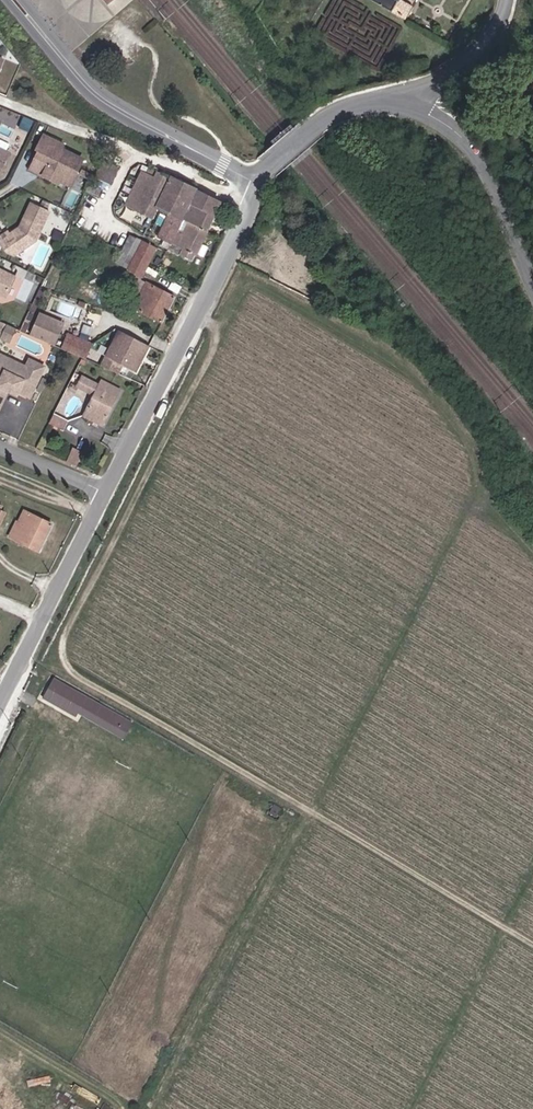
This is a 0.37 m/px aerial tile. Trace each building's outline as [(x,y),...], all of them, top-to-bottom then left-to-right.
[(407,24),(415,12),(400,3),(402,0),(368,0),(407,24)] [(79,163),(58,152),(60,149),(41,139),(35,151),(38,153),(34,160),(47,166),(40,179),(55,186),(56,184),(66,189),(79,163)] [(116,175),(100,167),(92,183),(108,191),(116,175)] [(145,180),(140,177),(122,215),(147,228),(153,216),(166,222),(152,248),(168,256),(166,259),(187,270),(216,211),(148,176),(145,180)] [(31,244),(46,215),(27,206),(18,225),(20,226),(17,231),(15,230),(5,237),(3,235),(0,237),(0,253),(2,255),(12,248),(16,255),(31,244)] [(53,235),(49,242),(56,246),(60,238),(53,235)] [(116,257),(141,269),(148,258),(123,245),(116,257)] [(130,289),(141,269),(116,257),(108,271),(122,279),(119,283),(130,289)] [(0,276),(0,300),(1,301),(11,281),(0,276)] [(167,308),(140,294),(127,317),(154,332),(167,308)] [(26,333),(53,344),(63,321),(36,309),(26,333)] [(4,349),(9,340),(5,338),(0,347),(4,349)] [(93,377),(110,385),(111,382),(112,382),(125,390),(131,377),(138,380),(142,371),(137,365),(144,349),(131,342),(127,350),(119,346),(113,358),(109,356),(100,377),(94,374),(93,377)] [(62,347),(56,361),(70,367),(75,369),(81,355),(62,347)] [(81,355),(75,369),(76,370),(78,371),(84,357),(81,355)] [(19,378),(0,369),(0,402),(2,397),(11,401),(10,402),(22,408),(34,386),(19,378)] [(124,391),(125,390),(112,382),(111,382),(110,385),(124,391)] [(96,436),(100,429),(113,403),(95,394),(94,397),(75,388),(71,397),(88,407),(78,427),(96,436)] [(49,426),(46,431),(44,436),(58,444),(64,433),(49,426)] [(75,448),(68,463),(77,466),(83,452),(75,448)] [(49,537),(21,523),(8,548),(36,562),(49,537)] [(33,726),(36,729),(39,724),(47,729),(59,705),(47,698),(33,726)] [(88,722),(102,729),(121,741),(125,732),(78,705),(74,714),(88,722)]
